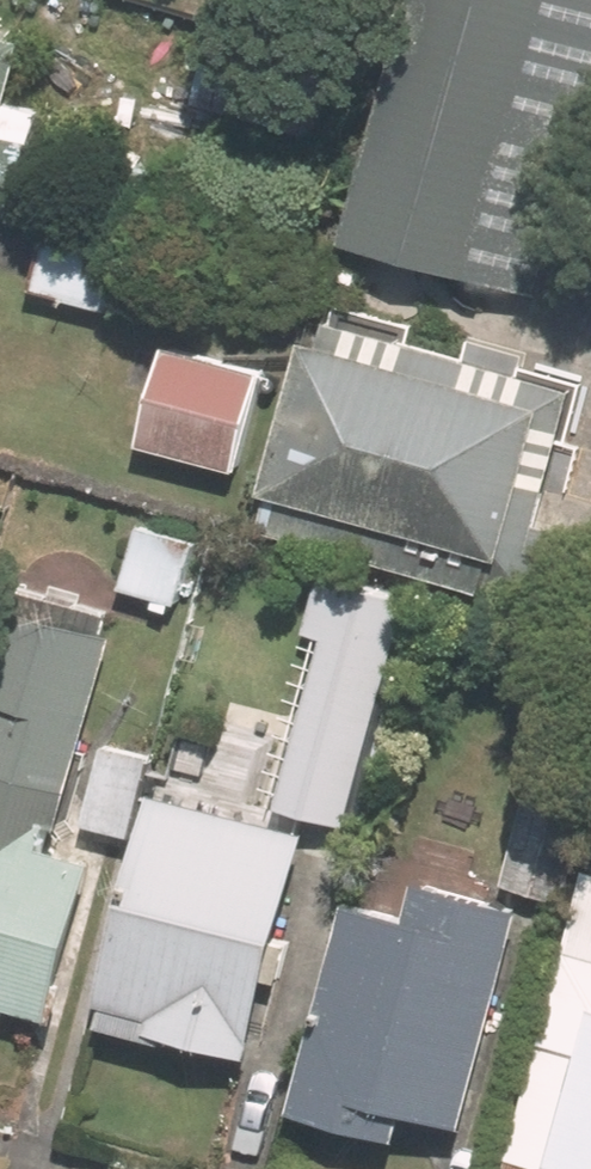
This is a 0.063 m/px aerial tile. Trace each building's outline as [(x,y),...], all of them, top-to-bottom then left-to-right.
[(359,237),(540,288),(590,102),(590,0),(425,0),(359,237)] [(0,39),(0,185),(15,189),(35,116),(2,107),(19,45),(0,39)] [(216,48),(201,99),(306,130),(319,77),(216,48)] [(128,250),(150,171),(75,150),(53,229),(128,250)] [(128,250),(53,229),(36,293),(112,312),(128,250)] [(531,528),(569,393),(339,328),(331,355),(317,351),(264,537),(482,598),(486,580),(537,595),(554,534),(531,528)] [(262,364),(166,339),(143,436),(237,459),(262,364)] [(142,524),(124,590),(157,599),(155,606),(179,613),(199,540),(142,524)] [(4,1030),(10,1005),(60,1018),(108,842),(62,829),(115,637),(0,605),(0,697),(0,698),(0,1028),(4,1030)] [(384,724),(322,712),(303,805),(366,819),(384,724)] [(151,760),(107,749),(87,824),(130,836),(151,760)] [(505,883),(566,900),(590,807),(590,805),(529,788),(505,883)] [(163,797),(105,1003),(112,1007),(108,1024),(160,1040),(163,1031),(251,1054),(310,839),(163,797)] [(511,1168),(590,1168),(590,894),(511,1168)] [(346,940),(299,1111),(398,1139),(407,1110),(462,1125),(502,980),(492,978),(501,949),(361,911),(352,940),(346,940)]
